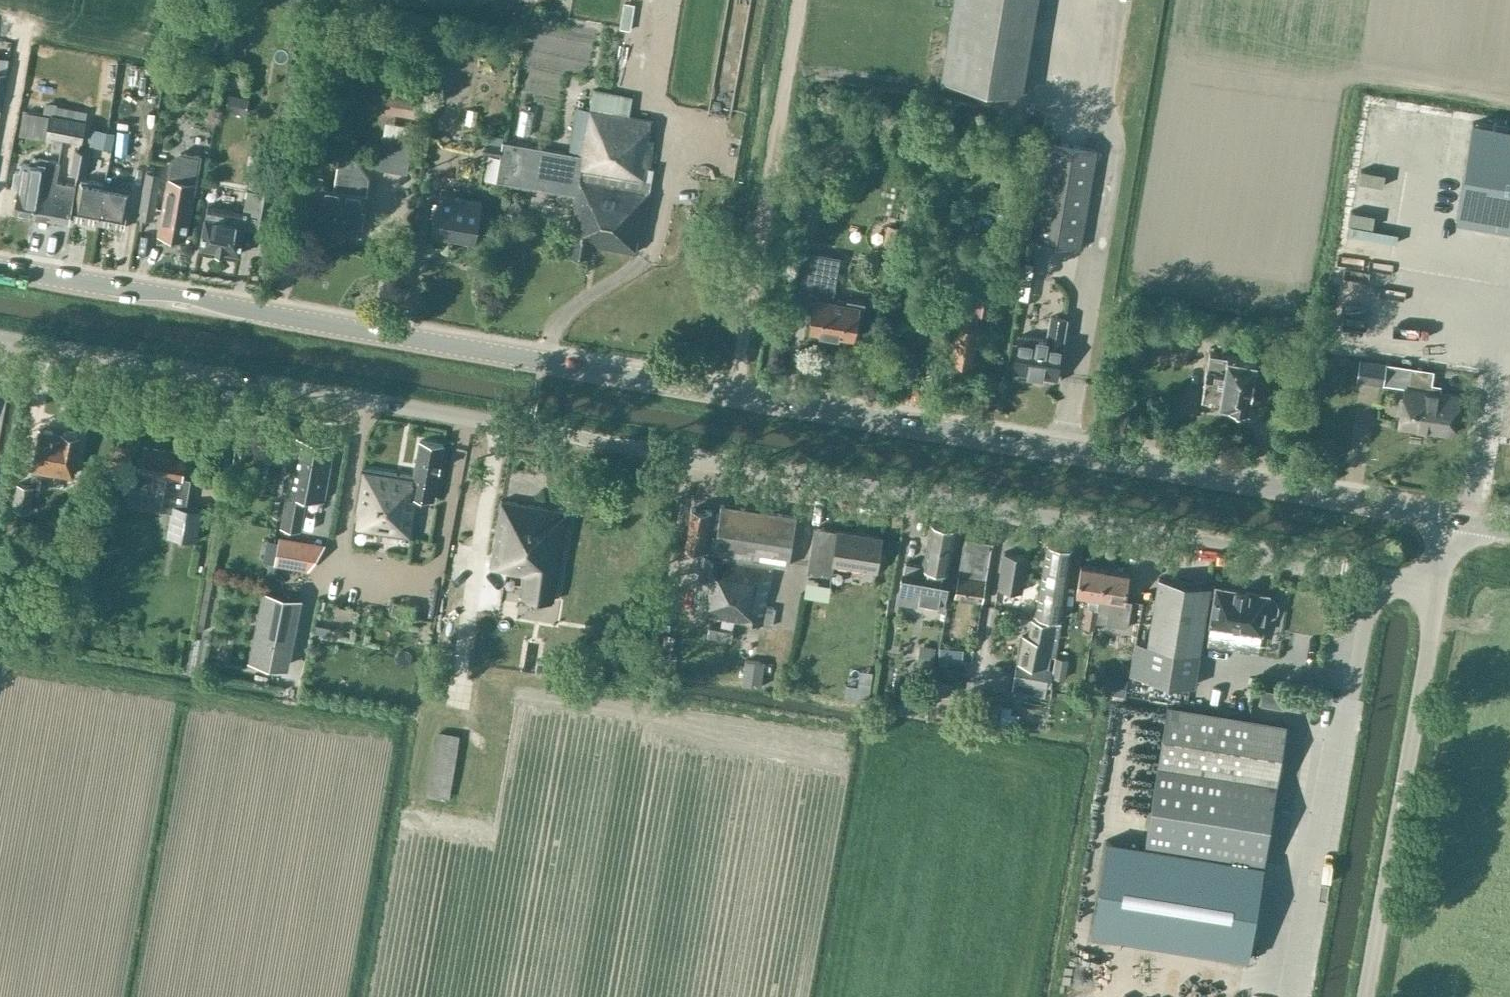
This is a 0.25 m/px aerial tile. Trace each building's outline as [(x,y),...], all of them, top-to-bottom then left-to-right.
[(941,80),(1022,94),(1038,0),(954,0),(941,80)] [(633,43),(636,18),(624,17),(621,41),(633,43)] [(6,74),(7,70),(9,57),(0,55),(0,73),(6,74)] [(108,62),(105,79),(115,81),(117,64),(108,62)] [(249,97),(228,92),(224,109),(245,114),(249,97)] [(407,94),(406,106),(414,107),(416,95),(407,94)] [(541,148),(534,187),(576,194),(567,249),(592,254),(594,245),(635,254),(638,236),(643,237),(651,191),(650,191),(654,168),(651,167),(654,139),(650,138),(652,124),(651,124),(652,119),(590,109),(577,107),(569,153),(541,148)] [(385,112),(384,121),(406,122),(406,113),(385,112)] [(64,140),(76,142),(82,143),(86,121),(50,114),(46,136),(52,137),(50,150),(61,153),(64,140)] [(1456,220),(1509,229),(1509,128),(1472,122),(1456,220)] [(24,142),(41,142),(41,127),(24,127),(24,142)] [(115,132),(99,129),(96,147),(112,149),(115,132)] [(414,139),(399,137),(382,134),(376,168),(407,174),(414,139)] [(541,148),(504,142),(504,141),(503,141),(503,137),(486,134),(484,153),(488,153),(484,179),(496,180),(496,181),(534,187),(541,148)] [(137,149),(145,151),(146,142),(138,140),(137,149)] [(1031,240),(1081,248),(1098,150),(1048,141),(1031,240)] [(1417,141),(1415,149),(1433,155),(1436,147),(1417,141)] [(90,151),(82,150),(74,149),(70,173),(86,176),(90,151)] [(195,184),(197,184),(202,154),(181,151),(170,158),(163,204),(158,234),(185,239),(195,184)] [(369,193),(367,193),(370,177),(353,153),(343,152),(339,154),(333,187),(322,185),(324,176),(306,173),(298,218),(313,220),(312,226),(362,234),(365,214),(369,215),(370,210),(366,209),(369,193)] [(60,162),(52,161),(31,157),(30,164),(22,162),(18,188),(19,188),(15,213),(33,216),(40,176),(58,179),(60,162)] [(153,217),(161,174),(146,172),(143,192),(140,208),(139,215),(153,217)] [(57,182),(58,179),(40,176),(33,216),(68,222),(72,198),(74,198),(76,185),(57,182)] [(101,189),(104,190),(105,183),(81,179),(77,198),(78,198),(73,220),(95,224),(101,189)] [(129,194),(104,190),(101,189),(95,224),(123,229),(127,206),(140,208),(143,192),(130,190),(129,194)] [(244,228),(258,231),(265,193),(247,189),(243,212),(207,206),(205,216),(200,247),(239,254),(244,228)] [(475,242),(481,201),(439,193),(432,235),(475,242)] [(797,202),(794,220),(802,221),(805,204),(797,202)] [(887,224),(883,245),(899,248),(904,228),(887,224)] [(440,237),(437,252),(482,261),(485,246),(440,237)] [(832,271),(833,264),(834,258),(807,253),(800,291),(817,294),(810,331),(853,338),(856,319),(862,320),(864,304),(847,301),(847,302),(846,305),(831,302),(837,271),(832,271)] [(978,327),(977,327),(980,314),(988,315),(991,303),(978,300),(975,313),(966,311),(963,325),(958,324),(952,361),(972,365),(978,327)] [(1189,330),(1208,333),(1209,325),(1190,322),(1189,330)] [(1158,326),(1156,338),(1170,340),(1172,329),(1158,326)] [(1019,335),(1014,366),(1029,369),(1028,374),(1057,378),(1063,343),(1019,335)] [(1226,353),(1226,355),(1209,352),(1201,398),(1218,401),(1218,402),(1249,408),(1251,393),(1252,393),(1255,393),(1258,392),(1260,391),(1262,389),(1263,387),(1263,385),(1264,381),(1263,379),(1262,377),(1260,375),(1257,373),(1255,372),(1257,359),(1226,353)] [(1357,380),(1404,387),(1404,385),(1409,386),(1412,368),(1360,359),(1357,380)] [(1404,385),(1400,426),(1454,434),(1460,393),(1440,390),(1441,386),(1432,384),(1434,371),(1412,368),(1409,386),(1404,385)] [(1020,376),(1018,392),(1063,395),(1065,380),(1020,376)] [(75,433),(71,432),(67,431),(65,433),(61,432),(61,433),(40,429),(33,469),(33,472),(30,484),(17,482),(13,507),(30,510),(34,492),(39,493),(43,474),(55,476),(55,472),(73,475),(80,435),(76,434),(75,433)] [(1410,448),(1455,447),(1455,437),(1409,438),(1410,448)] [(308,497),(324,500),(334,444),(297,438),(282,526),(302,530),(308,497)] [(357,528),(412,537),(418,497),(434,499),(443,444),(419,441),(413,477),(362,468),(355,509),(360,510),(357,528)] [(130,468),(133,449),(115,446),(111,465),(130,468)] [(190,480),(181,478),(186,454),(143,447),(141,460),(137,459),(134,475),(133,483),(152,486),(154,475),(166,478),(161,510),(171,511),(167,535),(196,540),(202,509),(185,506),(190,480)] [(520,595),(553,601),(568,512),(502,501),(490,566),(491,566),(491,568),(506,570),(506,571),(523,575),(520,595)] [(789,566),(797,517),(720,505),(719,513),(714,551),(713,555),(772,564),(789,566)] [(714,551),(719,513),(692,509),(685,547),(705,550),(714,551)] [(956,527),(931,523),(923,565),(906,562),(899,600),(918,604),(920,594),(939,598),(938,607),(942,608),(947,580),(942,579),(944,570),(948,571),(956,527)] [(992,549),(995,528),(966,524),(963,544),(960,568),(987,573),(987,569),(988,569),(991,549),(992,549)] [(881,537),(837,531),(837,530),(814,527),(807,572),(832,576),(834,565),(876,571),(881,537)] [(309,541),(280,536),(275,564),(305,569),(309,541)] [(1073,549),(1047,545),(1035,615),(1061,619),(1073,549)] [(772,564),(713,555),(703,553),(692,613),(743,622),(772,626),(775,608),(766,606),(774,567),(772,567),(772,564)] [(1028,557),(1005,553),(999,588),(1023,592),(1028,557)] [(1098,610),(1105,569),(1081,565),(1076,594),(1090,596),(1088,607),(1086,607),(1083,627),(1095,629),(1098,610)] [(982,601),(987,573),(960,568),(955,597),(982,601)] [(1125,600),(1129,573),(1105,569),(1098,610),(1108,612),(1106,624),(1128,627),(1132,601),(1125,600)] [(1131,675),(1194,685),(1210,586),(1159,578),(1148,644),(1136,642),(1131,675)] [(1216,586),(1209,625),(1261,634),(1264,616),(1269,616),(1273,615),(1276,611),(1277,606),(1276,602),(1272,599),(1267,598),(1268,595),(1216,586)] [(247,660),(278,666),(293,596),(262,589),(247,660)] [(1061,624),(1042,621),(1031,619),(1028,637),(1020,635),(1012,690),(1028,692),(1027,701),(1040,703),(1041,697),(1044,697),(1046,685),(1052,686),(1051,685),(1053,669),(1049,669),(1051,656),(1056,657),(1061,624)] [(1112,640),(1109,664),(1126,667),(1130,643),(1112,640)] [(919,665),(930,667),(934,648),(922,645),(919,665)] [(957,660),(958,650),(940,649),(939,658),(957,660)] [(1051,685),(1052,686),(1064,687),(1069,659),(1056,657),(1053,669),(1051,685)] [(765,663),(757,662),(754,684),(762,685),(765,663)] [(1118,678),(1115,694),(1125,696),(1128,679),(1118,678)] [(1284,708),(1285,700),(1286,692),(1262,688),(1260,704),(1284,708)] [(1264,865),(1277,784),(1286,726),(1167,707),(1158,764),(1145,846),(1264,865)] [(1010,710),(1002,709),(999,723),(1015,726),(1016,719),(1008,717),(1010,710)] [(433,811),(455,813),(462,750),(439,748),(433,811)] [(1092,933),(1249,958),(1264,865),(1145,846),(1107,840),(1092,933)]
